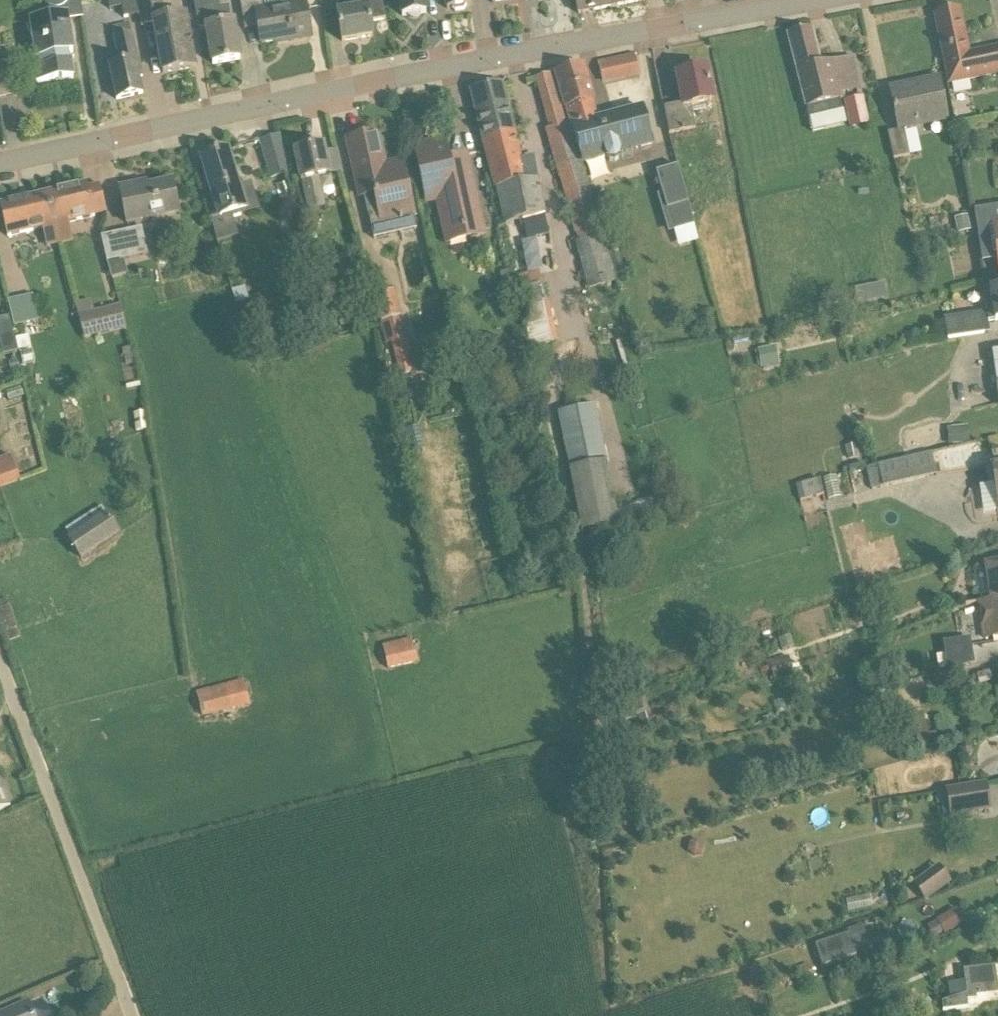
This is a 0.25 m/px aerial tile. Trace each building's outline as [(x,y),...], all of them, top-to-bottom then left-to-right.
[(80,0),(43,0),(43,1),(44,4),(45,6),(46,8),(47,9),(50,11),(51,12),(52,12),(54,13),(56,13),(61,13),(64,11),(66,10),(67,17),(82,14),(80,0)] [(139,15),(136,0),(108,0),(110,10),(122,8),(124,18),(139,15)] [(139,15),(141,28),(155,26),(165,74),(196,67),(186,15),(164,19),(160,0),(136,0),(139,15)] [(196,10),(205,9),(207,27),(206,27),(213,65),(240,60),(233,22),(221,25),(217,0),(194,0),(196,10)] [(244,25),(258,23),(261,44),(290,39),(291,42),(311,39),(305,4),(263,11),(261,0),(240,0),(244,25)] [(382,0),(360,0),(362,10),(338,14),(342,42),(373,37),(371,22),(386,20),(382,0)] [(421,14),(426,14),(424,0),(400,0),(402,17),(408,16),(408,17),(409,18),(411,19),(412,19),(413,20),(415,20),(416,19),(417,19),(419,18),(419,17),(420,16),(421,14)] [(447,10),(452,9),(455,12),(464,11),(467,7),(471,6),(470,0),(446,0),(447,10)] [(578,14),(643,1),(642,0),(575,0),(578,14)] [(935,16),(950,84),(997,74),(997,49),(969,55),(959,11),(935,16)] [(34,42),(36,55),(37,67),(39,66),(40,70),(35,71),(37,84),(74,79),(71,63),(69,54),(73,53),(67,17),(54,19),(52,16),(42,20),(31,22),(31,25),(27,27),(34,42)] [(129,24),(112,28),(121,65),(109,68),(117,100),(143,94),(140,78),(143,77),(139,61),(138,61),(132,36),(131,36),(129,24)] [(788,35),(805,102),(809,119),(843,111),(840,100),(844,99),(842,94),(860,90),(856,73),(859,73),(858,67),(854,68),(852,58),(821,66),(811,30),(788,35)] [(12,73),(14,72),(12,60),(9,61),(0,63),(0,75),(12,73)] [(610,61),(599,63),(603,81),(614,79),(610,61)] [(583,67),(556,74),(582,163),(605,156),(605,158),(608,162),(615,163),(620,160),(621,154),(620,152),(652,143),(642,108),(594,122),(589,102),(592,101),(583,67)] [(696,129),(691,106),(713,101),(706,70),(677,76),(684,106),(665,110),(670,134),(696,129)] [(922,86),(891,93),(897,125),(929,118),(931,124),(948,120),(939,78),(921,82),(922,86)] [(544,215),(535,179),(531,157),(518,159),(513,133),(501,85),(472,92),(506,225),(522,221),(525,234),(539,231),(540,235),(550,232),(547,222),(546,222),(545,215),(544,215)] [(861,97),(846,101),(852,128),(868,125),(861,97)] [(957,122),(969,119),(968,112),(962,108),(955,110),(957,122)] [(577,163),(567,124),(547,129),(557,169),(558,168),(578,240),(574,241),(587,288),(612,281),(580,162),(577,163)] [(904,129),(888,133),(894,159),(910,156),(904,129)] [(369,217),(378,215),(380,225),(414,217),(402,162),(385,166),(378,134),(348,141),(360,197),(364,196),(369,217)] [(279,138),(261,142),(272,178),(290,173),(279,138)] [(427,203),(438,200),(448,243),(484,235),(466,156),(449,160),(444,141),(415,147),(427,203)] [(324,146),(295,152),(301,182),(303,181),(310,211),(325,208),(319,178),(330,175),(324,146)] [(201,159),(219,218),(212,220),(218,239),(234,234),(228,215),(247,209),(229,151),(201,159)] [(695,227),(678,167),(656,173),(673,233),(695,227)] [(139,185),(119,189),(127,224),(179,213),(172,181),(140,188),(139,185)] [(51,210),(54,226),(68,223),(93,216),(86,186),(51,195),(55,209),(51,210)] [(54,226),(51,210),(55,209),(51,195),(0,207),(0,208),(7,237),(41,229),(54,226)] [(994,226),(992,210),(976,212),(975,210),(974,210),(982,262),(983,262),(983,260),(997,257),(997,258),(997,226),(994,226)] [(955,219),(958,234),(971,232),(968,216),(955,219)] [(142,228),(102,237),(108,262),(119,259),(119,261),(148,255),(142,228)] [(626,274),(619,251),(608,254),(615,277),(626,274)] [(119,259),(108,262),(111,278),(126,275),(123,261),(119,261),(119,259)] [(539,273),(513,279),(516,290),(542,284),(539,273)] [(883,284),(869,287),(872,302),(886,299),(883,284)] [(838,288),(823,291),(826,305),(841,302),(838,288)] [(986,305),(988,321),(996,320),(996,321),(997,320),(997,288),(991,290),(993,304),(986,305)] [(381,323),(401,319),(394,291),(375,296),(381,323)] [(33,296),(9,301),(14,325),(39,320),(33,296)] [(76,303),(79,317),(84,338),(126,328),(121,307),(96,313),(93,300),(76,303)] [(982,313),(945,318),(948,339),(985,334),(982,313)] [(14,335),(0,338),(0,343),(3,356),(18,353),(14,335)] [(30,336),(16,339),(19,351),(32,348),(30,336)] [(775,346),(757,350),(761,370),(779,366),(775,346)] [(135,365),(131,348),(123,350),(127,367),(135,365)] [(571,471),(606,464),(594,406),(564,412),(559,413),(571,471)] [(968,427),(947,429),(949,446),(970,444),(968,427)] [(984,443),(936,448),(938,469),(986,464),(984,443)] [(861,458),(858,444),(844,447),(847,461),(861,458)] [(932,453),(867,468),(872,490),(937,475),(932,453)] [(10,458),(0,462),(0,488),(18,481),(10,458)] [(801,484),(797,485),(800,501),(824,495),(820,479),(819,480),(801,484)] [(106,515),(69,540),(81,559),(119,534),(106,515)] [(840,527),(857,585),(903,571),(893,537),(870,543),(863,520),(840,527)] [(986,565),(991,601),(997,600),(997,564),(986,565)] [(991,601),(979,603),(985,639),(997,637),(997,600),(991,601)] [(412,640),(383,647),(388,669),(417,662),(412,640)] [(769,662),(771,672),(791,666),(788,656),(769,662)] [(794,675),(791,666),(771,672),(774,681),(794,675)] [(990,672),(978,675),(980,683),(992,680),(990,672)] [(244,682),(197,694),(202,716),(249,704),(244,682)] [(652,723),(647,709),(636,712),(640,727),(652,723)] [(942,741),(939,733),(929,736),(921,714),(909,718),(920,749),(942,741)] [(968,759),(974,755),(972,747),(965,745),(960,749),(961,757),(968,759)] [(955,781),(954,752),(933,753),(933,749),(928,749),(930,782),(955,781)] [(12,809),(1,778),(0,778),(0,814),(12,809)] [(986,785),(936,793),(938,805),(942,804),(945,818),(990,810),(986,785)] [(941,866),(913,887),(925,903),(953,883),(941,866)] [(956,909),(936,922),(943,933),(945,936),(965,923),(956,909)] [(857,956),(856,953),(849,934),(827,942),(815,946),(822,968),(857,956)] [(810,967),(809,968),(798,972),(802,981),(814,976),(810,967)] [(965,972),(968,994),(968,997),(943,1005),(944,1013),(970,1010),(969,1003),(978,1002),(978,999),(987,998),(983,969),(965,972)] [(950,997),(966,995),(965,983),(948,985),(950,997)] [(0,1015),(34,1015),(28,1003),(0,1015)]
